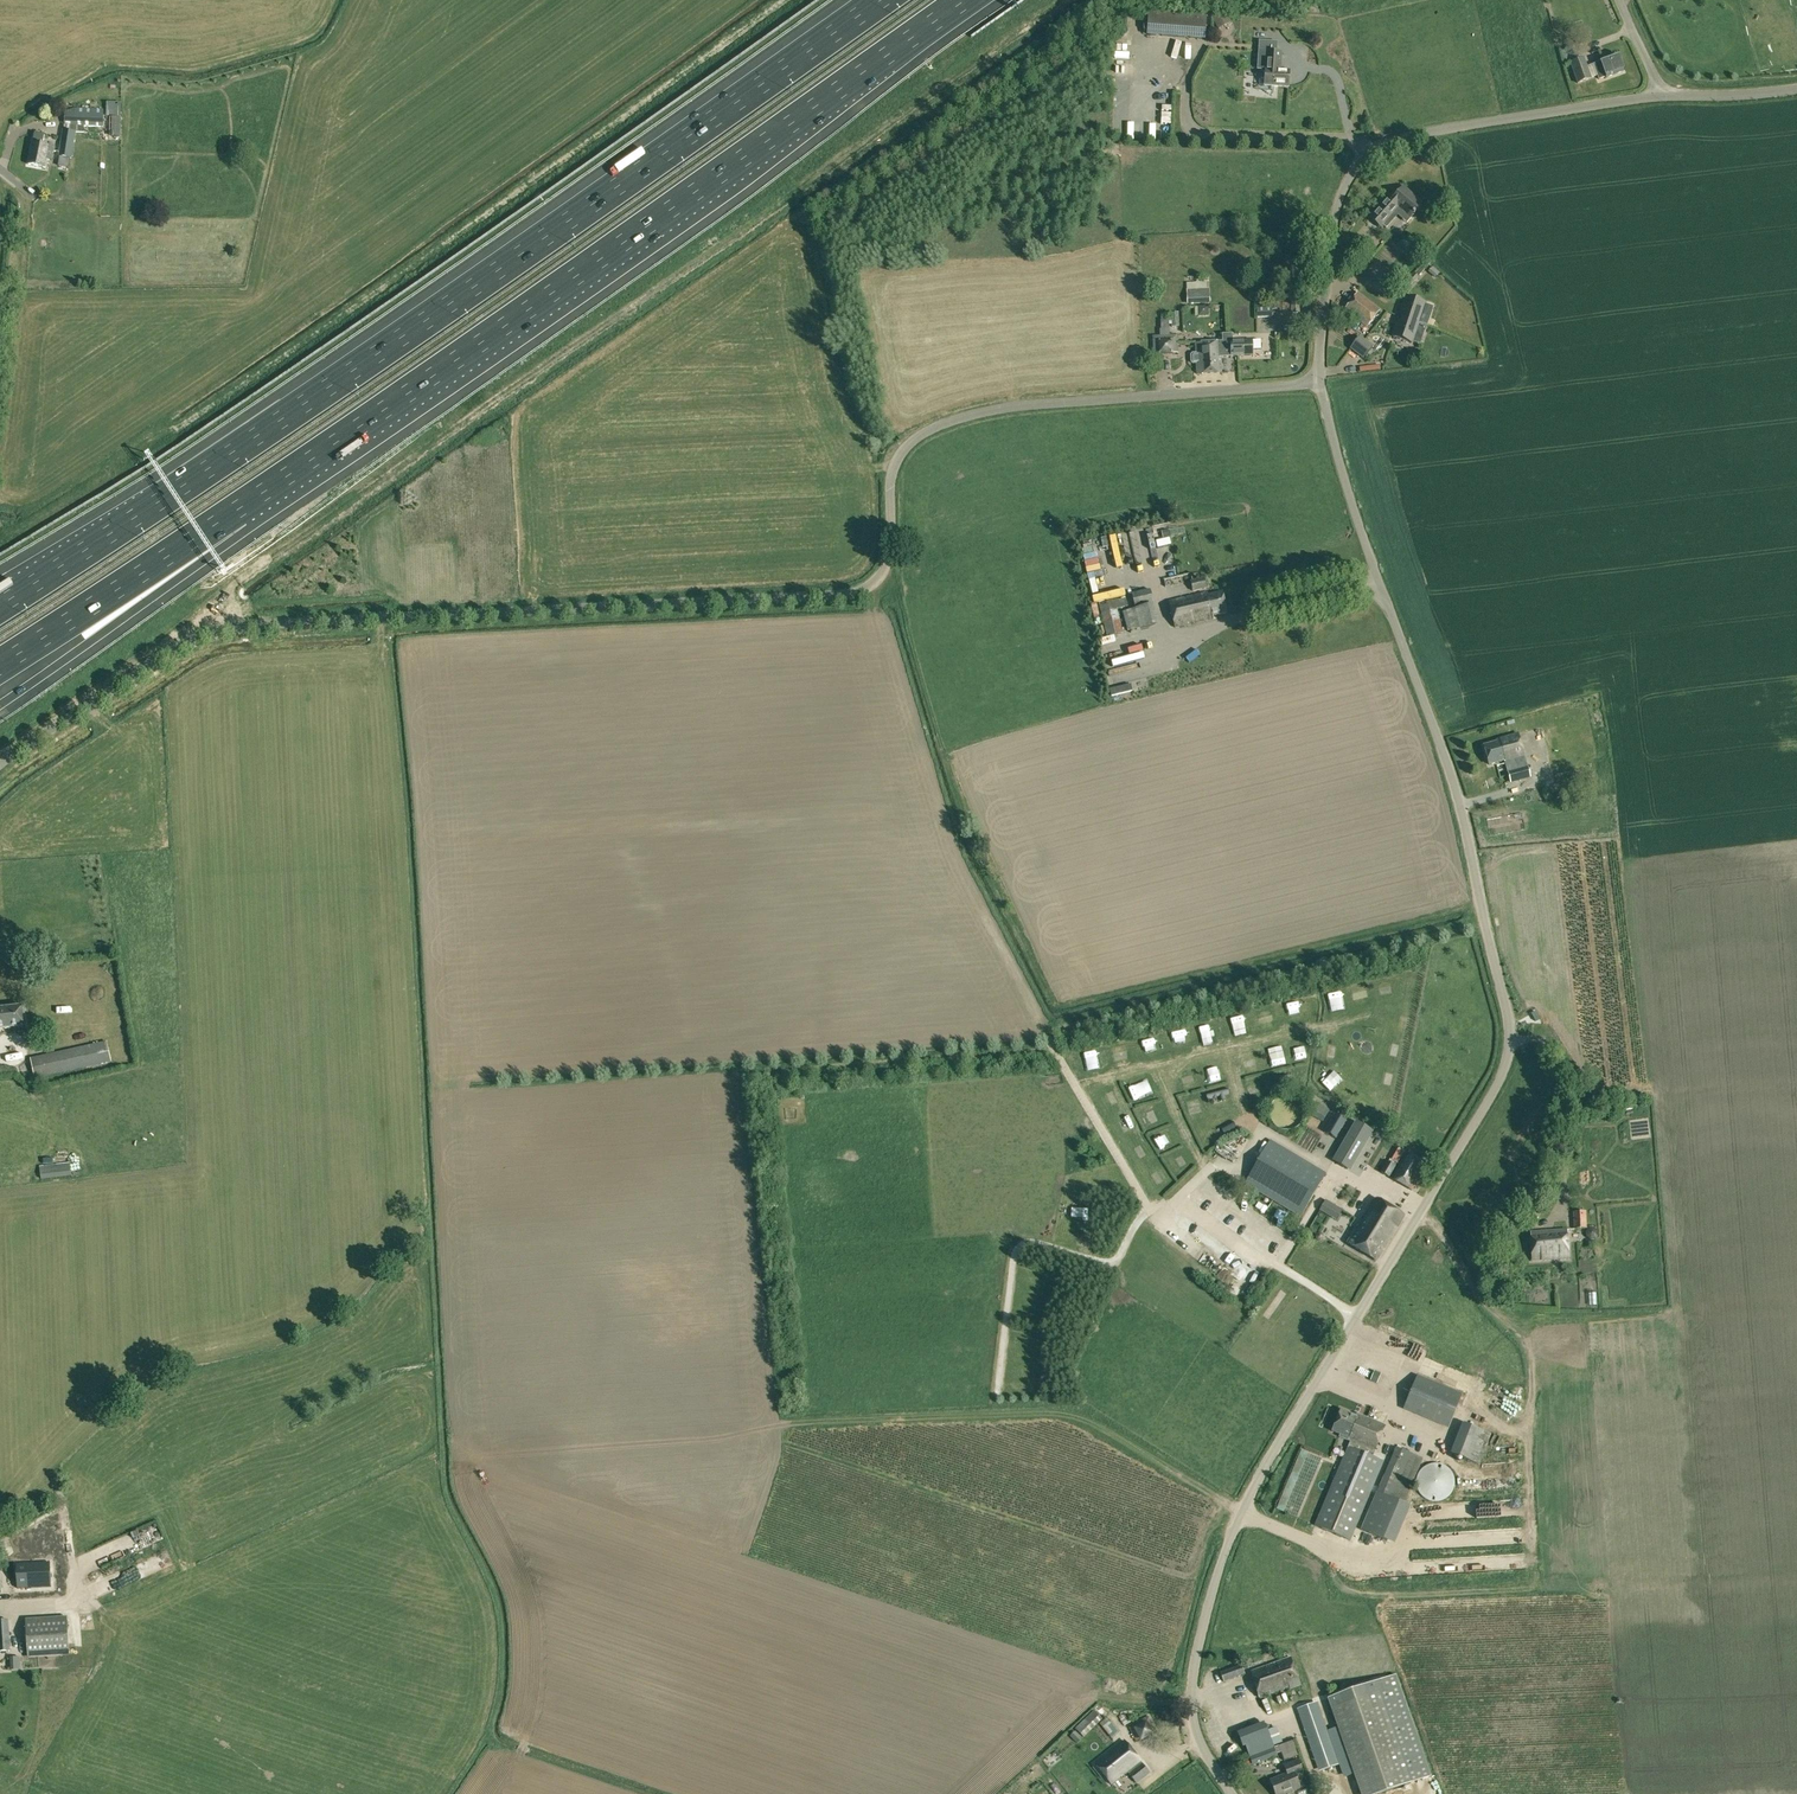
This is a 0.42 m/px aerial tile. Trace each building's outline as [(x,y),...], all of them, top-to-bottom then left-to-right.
[(1204,15),(1148,11),(1146,35),(1202,39),(1204,15)] [(1211,15),(1218,29),(1227,24),(1221,11),(1211,15)] [(1135,53),(1135,44),(1121,44),(1121,53),(1135,53)] [(1591,78),(1587,67),(1584,57),(1576,60),(1571,47),(1564,50),(1569,63),(1577,84),(1591,79),(1591,78)] [(1265,78),(1264,85),(1265,85),(1288,87),(1289,71),(1280,70),(1280,63),(1281,52),(1277,52),(1263,51),(1262,62),(1261,70),(1261,78),(1265,78)] [(1601,62),(1593,65),(1599,79),(1606,76),(1606,77),(1623,71),(1617,54),(1600,60),(1601,62)] [(1145,73),(1130,77),(1133,87),(1148,83),(1145,73)] [(1136,104),(1150,98),(1146,89),(1133,95),(1136,104)] [(120,116),(119,102),(107,102),(107,116),(120,116)] [(1133,132),(1147,127),(1144,119),(1148,118),(1145,109),(1128,115),(1133,132)] [(103,126),(104,111),(75,110),(65,113),(64,129),(63,130),(58,157),(60,157),(59,166),(68,168),(69,158),(72,159),(76,132),(84,133),(85,126),(103,126)] [(46,168),(47,160),(52,160),(55,147),(42,145),(44,134),(35,132),(33,143),(28,165),(46,168)] [(1380,227),(1393,211),(1397,207),(1409,217),(1410,217),(1413,214),(1413,215),(1415,213),(1414,212),(1421,203),(1403,187),(1393,199),(1392,200),(1389,197),(1370,218),(1380,227)] [(1392,224),(1403,233),(1412,223),(1402,213),(1392,224)] [(1435,277),(1439,272),(1432,266),(1428,271),(1435,277)] [(1414,273),(1405,283),(1409,287),(1418,277),(1414,273)] [(1186,291),(1187,305),(1209,303),(1209,290),(1186,291)] [(1344,310),(1366,328),(1369,325),(1379,311),(1380,310),(1357,292),(1344,310)] [(1405,312),(1403,318),(1418,323),(1425,325),(1418,322),(1424,303),(1407,297),(1402,311),(1405,312)] [(1300,302),(1291,302),(1291,314),(1300,314),(1300,302)] [(1271,308),(1257,309),(1257,317),(1272,316),(1271,308)] [(1425,325),(1418,323),(1403,318),(1401,324),(1398,322),(1393,336),(1411,342),(1418,323),(1425,325)] [(1222,334),(1222,342),(1222,349),(1231,349),(1231,357),(1231,356),(1252,355),(1251,350),(1260,349),(1260,340),(1233,341),(1233,334),(1222,334)] [(1152,336),(1153,355),(1178,353),(1177,335),(1152,336)] [(1373,348),(1359,337),(1354,344),(1350,349),(1364,359),(1368,354),(1373,348)] [(1338,339),(1338,349),(1350,349),(1350,339),(1338,339)] [(1222,349),(1222,342),(1195,343),(1196,352),(1192,352),(1190,354),(1191,361),(1193,362),(1196,362),(1196,373),(1221,372),(1221,360),(1221,357),(1231,357),(1231,349),(1222,349)] [(288,426),(298,420),(294,414),(285,421),(288,426)] [(1144,526),(1147,540),(1152,538),(1149,525),(1144,526)] [(1168,529),(1161,531),(1163,538),(1170,536),(1168,529)] [(1206,588),(1204,578),(1190,581),(1193,591),(1206,588)] [(1132,593),(1135,608),(1153,603),(1150,589),(1132,593)] [(1208,595),(1207,592),(1169,601),(1175,628),(1213,619),(1212,616),(1228,612),(1223,591),(1208,595)] [(14,609),(29,601),(25,593),(10,601),(14,609)] [(1117,609),(1128,606),(1126,598),(1108,601),(1107,600),(1097,603),(1106,637),(1123,633),(1117,609)] [(1123,612),(1128,632),(1157,625),(1153,604),(1123,612)] [(1113,663),(1116,676),(1147,670),(1144,657),(1113,663)] [(1504,761),(1505,762),(1524,757),(1518,734),(1496,740),(1497,742),(1484,746),(1489,765),(1504,761)] [(1542,758),(1545,770),(1562,767),(1560,755),(1542,758)] [(1524,757),(1505,762),(1510,783),(1531,777),(1524,757)] [(10,945),(1,946),(1,955),(10,955),(10,945)] [(1407,971),(1403,976),(1416,987),(1420,982),(1407,971)] [(26,1027),(23,1006),(0,1009),(0,1030),(26,1027)] [(1233,1017),(1236,1029),(1248,1025),(1245,1013),(1233,1017)] [(1151,1048),(1161,1046),(1159,1034),(1149,1036),(1151,1048)] [(107,1041),(30,1058),(35,1079),(111,1061),(107,1041)] [(1118,1046),(1121,1055),(1132,1052),(1129,1042),(1118,1046)] [(1090,1063),(1101,1062),(1099,1049),(1088,1051),(1090,1063)] [(1251,1077),(1260,1074),(1258,1066),(1249,1069),(1251,1077)] [(1286,1074),(1273,1077),(1274,1083),(1288,1079),(1286,1074)] [(1228,1088),(1206,1094),(1207,1100),(1219,1096),(1220,1101),(1226,1100),(1225,1095),(1229,1094),(1228,1088)] [(1192,1113),(1203,1110),(1199,1095),(1188,1098),(1192,1113)] [(1279,1097),(1276,1099),(1273,1102),(1271,1105),(1269,1109),(1269,1113),(1270,1117),(1271,1121),(1274,1125),(1277,1127),(1280,1129),(1284,1130),(1288,1130),(1293,1130),(1296,1128),(1299,1125),(1302,1122),(1304,1118),(1305,1114),(1304,1110),(1303,1106),(1301,1102),(1299,1099),(1295,1097),(1291,1095),(1287,1095),(1283,1095),(1279,1097)] [(1312,1117),(1323,1122),(1330,1111),(1319,1106),(1312,1117)] [(1334,1114),(1324,1132),(1336,1138),(1346,1121),(1334,1114)] [(1233,1121),(1221,1128),(1224,1134),(1237,1127),(1233,1121)] [(1373,1131),(1356,1121),(1343,1143),(1333,1161),(1350,1171),(1373,1131)] [(1243,1157),(1248,1148),(1234,1139),(1228,1149),(1243,1157)] [(1245,1184),(1300,1218),(1327,1173),(1270,1140),(1245,1184)] [(1412,1191),(1428,1165),(1407,1151),(1391,1177),(1412,1191)] [(1396,1166),(1386,1161),(1380,1172),(1389,1177),(1396,1166)] [(41,1179),(71,1176),(70,1163),(40,1166),(41,1179)] [(1188,1177),(1188,1168),(1180,1168),(1180,1176),(1188,1177)] [(1355,1230),(1347,1243),(1349,1244),(1376,1261),(1403,1215),(1376,1199),(1357,1231),(1355,1230)] [(1185,1222),(1192,1211),(1186,1208),(1179,1218),(1185,1222)] [(1573,1213),(1574,1229),(1587,1228),(1585,1212),(1573,1213)] [(1185,1222),(1203,1237),(1211,1228),(1193,1213),(1185,1222)] [(1495,1217),(1498,1233),(1516,1230),(1514,1214),(1495,1217)] [(1589,1240),(1593,1239),(1594,1239),(1597,1236),(1597,1231),(1594,1227),(1589,1228),(1586,1231),(1586,1236),(1589,1240)] [(1532,1261),(1568,1259),(1567,1230),(1530,1232),(1532,1261)] [(1495,1275),(1509,1275),(1508,1254),(1494,1255),(1495,1275)] [(1376,1383),(1380,1374),(1374,1371),(1370,1381),(1376,1383)] [(1403,1409),(1449,1428),(1463,1394),(1417,1375),(1403,1409)] [(1385,1425),(1356,1414),(1356,1416),(1342,1410),(1333,1432),(1340,1435),(1339,1437),(1348,1440),(1349,1439),(1351,1440),(1335,1476),(1314,1526),(1350,1541),(1371,1491),(1383,1462),(1372,1457),(1375,1450),(1385,1425)] [(1479,1465),(1491,1435),(1460,1423),(1449,1453),(1479,1465)] [(1396,1447),(1360,1531),(1388,1542),(1423,1458),(1396,1447)] [(1315,1456),(1302,1451),(1291,1475),(1305,1480),(1315,1456)] [(1416,1478),(1416,1482),(1416,1487),(1418,1491),(1420,1494),(1423,1497),(1427,1500),(1431,1501),(1435,1501),(1440,1501),(1444,1500),(1447,1497),(1450,1494),(1453,1490),(1454,1486),(1454,1482),(1454,1478),(1452,1474),(1450,1470),(1447,1467),(1443,1465),(1439,1463),(1435,1463),(1431,1463),(1427,1465),(1423,1467),(1420,1470),(1418,1474),(1416,1478)] [(1381,1561),(1369,1566),(1378,1583),(1390,1578),(1381,1561)] [(17,1568),(18,1588),(51,1586),(50,1567),(17,1568)] [(26,1619),(28,1658),(69,1655),(67,1616),(26,1619)] [(11,1651),(9,1620),(0,1620),(0,1652),(11,1651)] [(103,1625),(95,1639),(110,1648),(118,1634),(103,1625)] [(1251,1671),(1260,1697),(1260,1698),(1286,1689),(1290,1688),(1290,1689),(1300,1685),(1290,1657),(1251,1671)] [(1220,1672),(1224,1682),(1245,1674),(1241,1664),(1220,1672)] [(1329,1730),(1346,1776),(1354,1774),(1361,1793),(1380,1793),(1431,1777),(1397,1675),(1327,1699),(1337,1727),(1329,1730)] [(1299,1708),(1320,1767),(1334,1762),(1313,1703),(1299,1708)] [(1083,1737),(1101,1719),(1094,1711),(1075,1729),(1083,1737)] [(1128,1726),(1136,1742),(1156,1731),(1148,1716),(1128,1726)] [(1245,1747),(1250,1757),(1274,1748),(1264,1722),(1238,1732),(1243,1748),(1245,1747)] [(1070,1736),(1077,1743),(1082,1738),(1075,1731),(1070,1736)] [(1136,1783),(1150,1773),(1124,1741),(1096,1764),(1112,1785),(1128,1772),(1136,1783)] [(1274,1748),(1250,1757),(1253,1766),(1277,1756),(1274,1748)] [(1276,1793),(1283,1793),(1299,1788),(1294,1775),(1302,1772),(1297,1761),(1285,1766),(1288,1774),(1270,1781),(1276,1793)]
